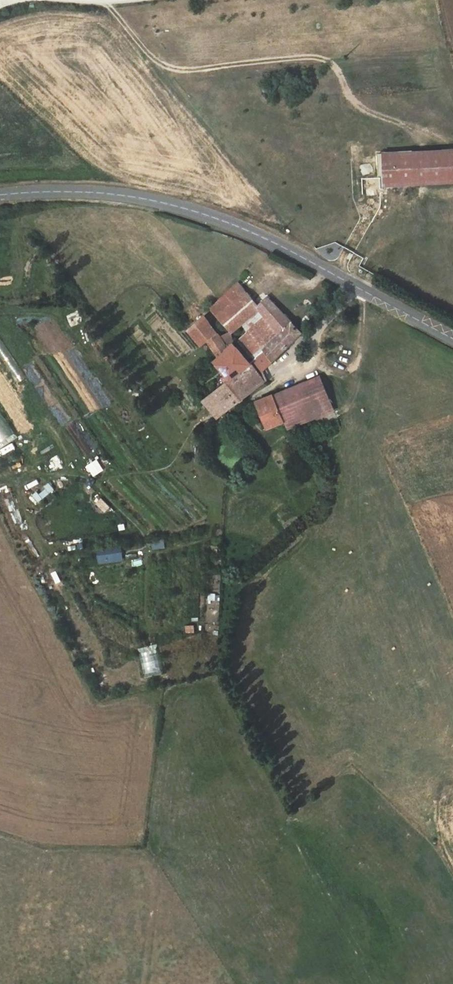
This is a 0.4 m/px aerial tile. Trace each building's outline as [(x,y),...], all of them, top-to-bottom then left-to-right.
[(405,154),(406,187),(451,184),(449,151),(405,154)] [(379,179),(380,188),(406,187),(405,154),(378,155),(379,179)] [(256,384),(295,346),(285,336),(275,345),(264,334),(251,319),(232,295),(211,315),(203,322),(224,347),(236,335),(240,343),(230,354),(256,384)] [(251,319),(264,334),(275,345),(285,336),(260,310),(251,319)] [(62,316),(69,326),(77,321),(70,311),(62,316)] [(208,375),(221,362),(197,328),(181,342),(195,359),(201,354),(207,364),(203,368),(208,375)] [(223,392),(212,400),(229,418),(260,394),(227,359),(224,359),(221,362),(208,375),(223,392)] [(268,409),(278,434),(282,443),(328,423),(314,390),(268,409)] [(196,413),(212,431),(229,418),(212,400),(196,413)] [(250,416),(260,441),(278,434),(268,409),(250,416)] [(99,497),(93,503),(103,512),(109,506),(99,497)] [(151,550),(164,548),(162,538),(150,540),(151,550)] [(67,540),(68,549),(81,548),(81,539),(67,540)] [(96,565),(122,560),(119,544),(93,549),(96,565)] [(207,593),(206,601),(214,602),(214,593),(207,593)] [(192,625),(183,626),(184,633),(193,632),(192,625)] [(154,649),(138,654),(145,674),(161,668),(154,649)]
